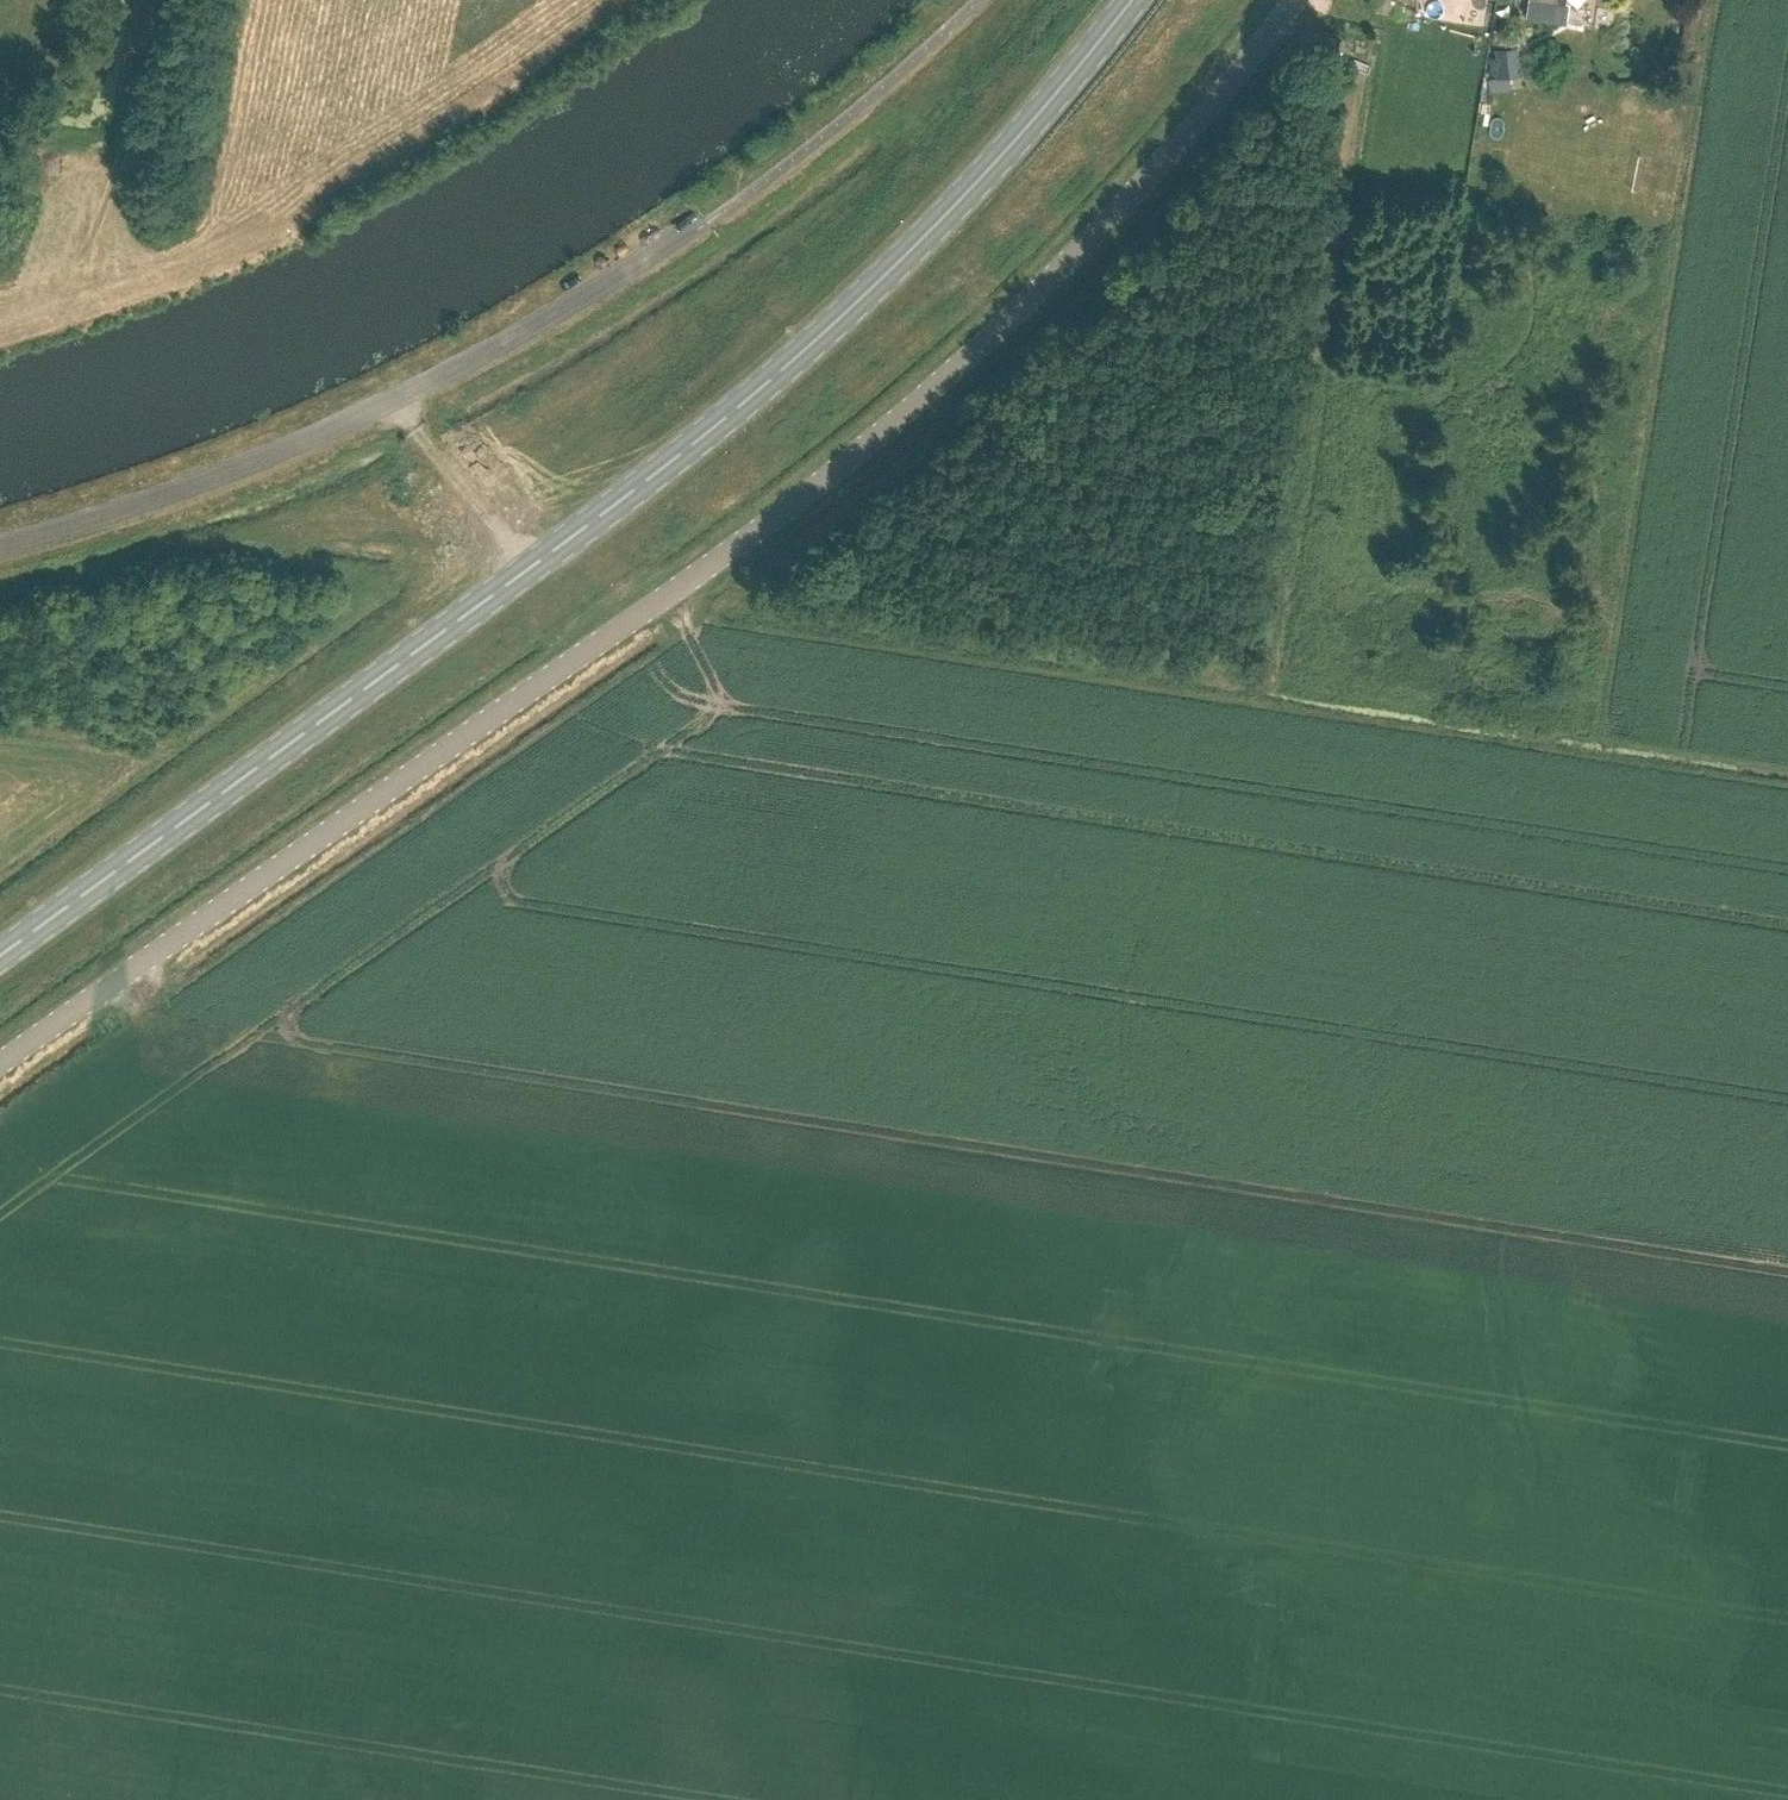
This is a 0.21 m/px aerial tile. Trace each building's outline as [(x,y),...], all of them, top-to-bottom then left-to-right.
[(1376,9),(1384,11),(1384,8),(1389,9),(1388,14),(1404,17),(1404,15),(1416,16),(1418,0),(1378,0),(1376,9)] [(1515,46),(1517,31),(1495,27),(1493,42),(1515,46)]
